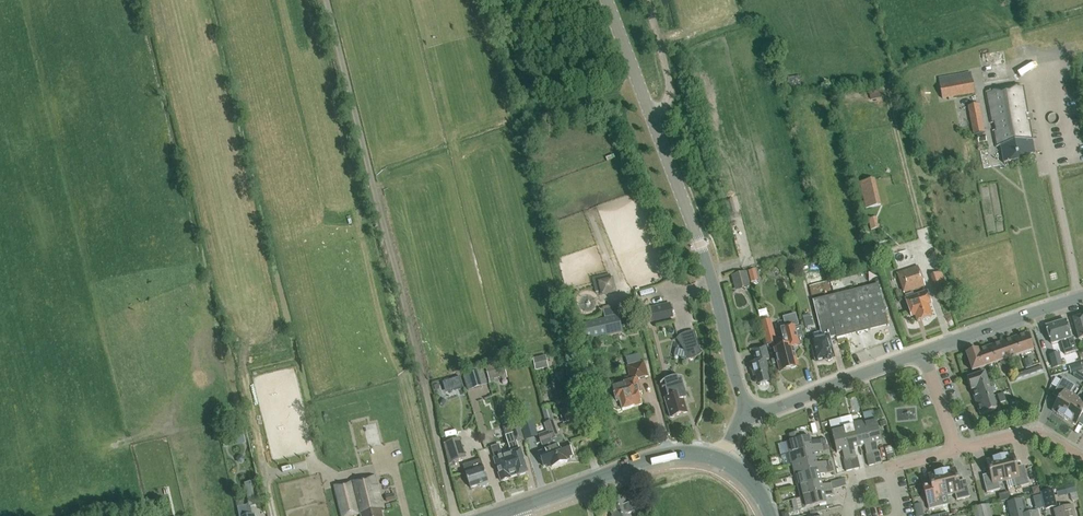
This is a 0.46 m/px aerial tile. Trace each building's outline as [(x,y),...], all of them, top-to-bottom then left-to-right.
[(972,80),(939,85),(942,99),(974,94),(972,80)] [(1027,114),(1028,114),(1023,86),(985,92),(991,124),(992,123),(994,123),(995,131),(993,132),(993,131),(996,147),(1001,146),(1004,164),(1029,159),(1029,156),(1035,155),(1029,120),(1028,120),(1027,121),(1026,114),(1027,114)] [(984,133),(979,104),(968,106),(974,136),(984,133)] [(862,180),(865,207),(881,205),(878,179),(862,180)] [(870,218),(871,228),(879,227),(878,217),(870,218)] [(897,274),(903,294),(925,287),(918,267),(897,274)] [(755,270),(748,271),(751,282),(757,280),(755,270)] [(747,272),(734,275),(736,283),(741,281),(743,289),(751,287),(747,272)] [(601,294),(616,292),(614,278),(599,280),(601,294)] [(879,285),(813,302),(820,327),(835,323),(838,338),(889,325),(879,285)] [(930,318),(930,317),(932,317),(929,305),(932,304),(928,292),(915,296),(914,293),(905,295),(912,317),(916,316),(918,321),(924,319),(924,320),(926,320),(927,320),(928,319),(929,319),(930,318)] [(673,318),(670,303),(647,308),(650,323),(673,318)] [(619,315),(577,325),(581,342),(623,333),(619,315)] [(771,319),(762,321),(768,345),(774,343),(781,372),(791,369),(793,370),(796,369),(798,367),(799,367),(794,348),(801,346),(796,327),(798,326),(795,315),(783,318),(786,328),(780,330),(782,338),(776,339),(771,319)] [(1082,338),(1082,315),(1072,318),(1078,340),(1082,338)] [(1072,337),(1071,338),(1065,320),(1046,326),(1051,345),(1060,342),(1064,355),(1076,351),(1072,337)] [(822,336),(811,339),(817,363),(826,360),(829,362),(832,361),(834,358),(835,358),(830,338),(836,337),(837,339),(838,338),(835,323),(820,327),(822,336)] [(972,372),(1033,350),(1027,333),(978,350),(966,354),(972,372)] [(680,360),(686,360),(688,360),(689,360),(691,360),(694,358),(696,357),(699,356),(701,354),(703,352),(702,352),(700,354),(695,334),(676,340),(684,351),(686,360),(681,359),(680,360)] [(757,362),(751,363),(754,377),(757,376),(759,384),(761,384),(763,384),(765,384),(767,382),(769,382),(767,373),(770,372),(766,360),(770,359),(767,346),(753,349),(757,362)] [(1052,369),(1063,366),(1059,353),(1049,356),(1052,369)] [(548,368),(546,356),(533,359),(535,371),(548,368)] [(639,380),(648,376),(645,362),(627,366),(631,381),(626,382),(626,384),(613,388),(616,400),(612,401),(614,409),(618,411),(622,410),(622,411),(643,406),(639,393),(643,393),(639,380)] [(502,364),(486,368),(489,379),(493,378),(502,376),(502,379),(506,378),(502,364)] [(1014,375),(1016,380),(1043,371),(1041,366),(1014,375)] [(463,375),(467,391),(487,386),(483,370),(463,375)] [(980,416),(997,410),(985,373),(967,379),(971,391),(972,391),(980,416)] [(460,376),(449,379),(454,393),(465,389),(460,376)] [(663,390),(664,389),(669,388),(672,397),(665,398),(671,417),(672,418),(688,413),(684,400),(687,399),(683,383),(678,384),(677,378),(679,378),(682,379),(682,378),(680,378),(677,378),(675,378),(673,378),(672,378),(670,379),(669,379),(668,380),(666,380),(665,381),(664,382),(663,383),(661,384),(660,385),(661,386),(661,385),(663,390)] [(1063,419),(1076,397),(1070,393),(1074,386),(1063,379),(1054,393),(1060,397),(1052,411),(1057,414),(1057,415),(1063,419)] [(1063,419),(1070,423),(1075,425),(1082,412),(1082,401),(1076,397),(1063,419)] [(541,409),(545,423),(553,420),(549,406),(541,409)] [(524,428),(532,426),(527,411),(520,413),(524,428)] [(573,412),(560,416),(563,424),(575,420),(573,412)] [(864,421),(875,465),(882,463),(879,452),(878,452),(876,443),(881,442),(876,418),(864,421)] [(554,420),(544,424),(547,432),(559,465),(567,462),(566,459),(573,457),(570,450),(571,448),(570,446),(568,445),(568,443),(563,445),(554,420)] [(853,424),(859,447),(864,446),(866,455),(868,466),(875,465),(864,421),(853,424)] [(854,449),(859,447),(853,424),(842,427),(850,459),(853,471),(860,469),(857,457),(856,457),(854,449)] [(364,428),(368,448),(381,445),(376,425),(364,428)] [(512,453),(519,477),(528,474),(521,450),(520,450),(517,441),(523,439),(519,425),(510,428),(509,425),(504,427),(512,453)] [(842,451),(844,460),(843,461),(846,472),(853,471),(850,459),(842,427),(831,430),(837,453),(842,451)] [(232,432),(235,445),(245,442),(242,430),(232,432)] [(559,465),(547,432),(538,435),(544,451),(539,453),(540,456),(539,458),(540,460),(542,461),(544,467),(551,465),(552,468),(559,465)] [(797,432),(789,434),(790,442),(799,440),(797,432)] [(821,446),(826,445),(825,439),(811,442),(810,437),(799,440),(790,442),(786,443),(789,454),(821,446)] [(459,439),(447,443),(453,462),(465,458),(459,439)] [(502,482),(519,477),(512,453),(503,456),(500,445),(491,447),(495,458),(494,458),(502,482)] [(821,446),(789,454),(792,465),(815,459),(814,454),(823,452),(821,446)] [(1007,455),(1000,457),(1006,482),(1013,480),(1015,488),(1029,485),(1025,468),(1017,470),(1013,454),(1008,456),(1007,455)] [(998,483),(1006,482),(1000,457),(992,459),(987,461),(991,477),(983,479),(987,493),(1000,490),(998,483)] [(471,488),(480,485),(484,487),(487,486),(489,482),(481,459),(464,465),(471,488)] [(817,464),(815,459),(792,465),(795,476),(832,467),(830,462),(826,463),(826,462),(817,464)] [(832,467),(795,476),(797,487),(821,481),(820,476),(833,472),(832,467)] [(941,472),(947,496),(955,494),(956,501),(970,497),(966,483),(959,485),(955,469),(949,470),(941,472)] [(932,491),(925,493),(929,510),(942,506),(950,505),(947,496),(941,472),(934,474),(928,475),(932,491)] [(377,477),(335,487),(343,515),(353,515),(361,514),(362,515),(384,515),(383,512),(385,512),(383,503),(384,503),(377,477)] [(800,498),(832,490),(846,486),(844,479),(831,483),(831,484),(822,486),(821,481),(797,487),(800,498)] [(834,496),(832,490),(800,498),(803,509),(826,503),(825,498),(834,496)] [(1040,493),(1045,510),(1055,507),(1051,491),(1040,493)] [(634,513),(631,504),(633,503),(630,496),(624,498),(624,497),(607,503),(612,515),(635,515),(634,513)] [(1007,504),(1010,515),(1039,515),(1038,511),(1032,513),(1031,508),(1022,510),(1019,500),(1007,504)] [(924,515),(923,503),(916,504),(918,515),(924,515)] [(989,505),(972,509),(974,515),(991,515),(989,505)] [(1073,506),(1053,510),(1054,515),(1075,515),(1073,506)]
